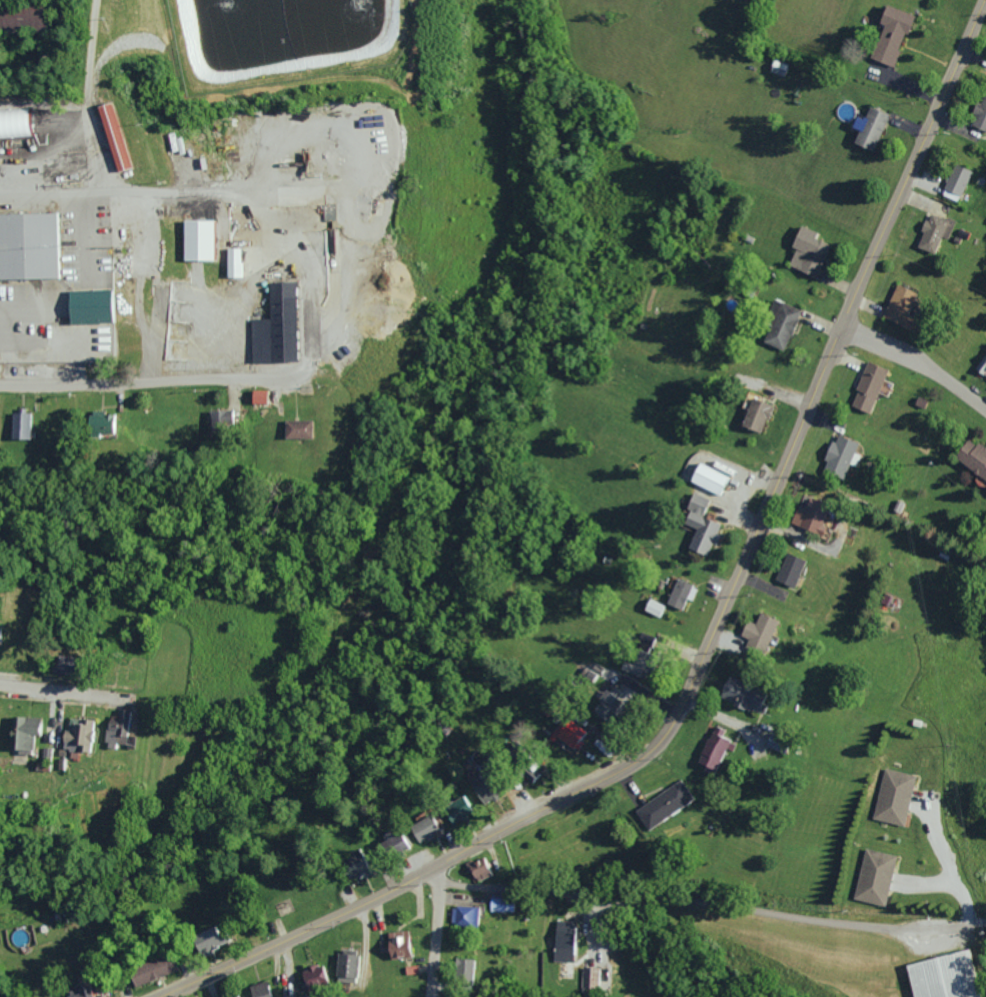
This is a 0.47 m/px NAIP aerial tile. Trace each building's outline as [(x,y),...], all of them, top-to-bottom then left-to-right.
[(892,66),(912,14),(883,3),(876,22),(881,24),(868,57),(892,66)] [(784,76),(788,64),(771,58),(767,70),(784,76)] [(981,94),(973,112),(975,113),(970,125),(985,132),(985,96),(981,94)] [(97,105),(115,171),(133,166),(115,100),(97,105)] [(852,143),(873,150),(886,112),(865,105),(852,143)] [(939,193),(956,201),(971,171),(953,163),(939,193)] [(56,276),(0,278),(0,213),(54,211),(56,276)] [(931,253),(939,236),(946,239),(953,223),(928,211),(920,230),(921,231),(915,246),(931,253)] [(220,219),(220,260),(190,260),(190,219),(220,219)] [(816,277),(828,244),(812,238),(814,231),(797,225),(789,246),(794,248),(787,266),(816,277)] [(243,277),(243,261),(239,261),(239,248),(226,248),(225,276),(243,277)] [(301,280),(305,361),(256,364),(254,320),(274,319),(272,282),(301,280)] [(903,325),(915,291),(894,284),(882,317),(903,325)] [(115,289),(67,290),(67,322),(116,322),(115,289)] [(783,350),(798,309),(774,300),(759,341),(783,350)] [(974,373),(985,379),(985,348),(974,373)] [(885,369),(866,361),(849,405),(868,413),(885,369)] [(269,403),(268,390),(249,390),(249,403),(269,403)] [(760,397),(752,393),(738,425),(758,433),(770,405),(759,400),(760,397)] [(233,409),(208,410),(208,424),(234,423),(233,409)] [(26,439),(27,413),(10,412),(9,438),(26,439)] [(97,432),(116,432),(117,413),(87,412),(86,436),(97,437),(97,432)] [(282,437),(311,438),(311,419),(283,419),(282,437)] [(853,466),(859,454),(852,451),(856,443),(835,433),(819,468),(841,478),(848,463),(853,466)] [(985,482),(985,450),(975,442),(973,444),(964,438),(950,457),(985,482)] [(688,483),(721,495),(729,474),(695,462),(688,483)] [(687,548),(706,555),(710,544),(712,545),(720,524),(700,516),(707,499),(692,493),(681,523),(694,528),(687,548)] [(795,508),(789,523),(818,535),(828,511),(806,502),(802,511),(795,508)] [(773,580),(793,587),(803,560),(784,552),(773,580)] [(685,598),(690,600),(696,587),(675,578),(665,604),(680,610),(685,598)] [(665,605),(647,597),(642,610),(660,618),(665,605)] [(762,655),(776,619),(758,613),(753,624),(744,620),(739,635),(746,638),(743,648),(762,655)] [(643,670),(621,659),(617,668),(639,679),(643,670)] [(598,674),(584,666),(579,674),(593,682),(598,674)] [(754,712),(760,687),(722,678),(717,697),(730,700),(728,706),(754,712)] [(590,709),(601,721),(621,703),(610,691),(590,709)] [(129,710),(118,709),(118,720),(107,719),(106,748),(115,748),(116,743),(127,744),(129,710)] [(10,752),(31,753),(32,734),(41,735),(41,717),(11,716),(10,752)] [(587,732),(563,716),(551,734),(574,750),(587,732)] [(95,719),(83,720),(83,724),(72,724),(73,731),(62,731),(62,749),(70,749),(71,757),(78,757),(78,751),(96,751),(95,719)] [(713,771),(727,738),(720,735),(723,730),(711,725),(694,764),(713,771)] [(538,779),(533,761),(519,764),(523,783),(538,779)] [(903,826),(914,775),(883,768),(872,819),(903,826)] [(633,810),(647,830),(692,799),(679,779),(633,810)] [(469,813),(461,796),(440,806),(449,823),(469,813)] [(436,834),(426,816),(408,826),(419,844),(436,834)] [(412,849),(403,831),(379,842),(387,860),(412,849)] [(851,899),(883,906),(894,855),(863,848),(851,899)] [(357,877),(365,864),(347,854),(340,867),(357,877)] [(466,864),(474,882),(494,874),(486,855),(466,864)] [(490,911),(514,912),(514,898),(490,898),(490,911)] [(477,926),(478,907),(451,906),(451,925),(477,926)] [(576,921),(554,920),(552,961),(574,962),(576,921)] [(223,944),(215,924),(189,935),(197,955),(223,944)] [(410,931),(385,931),(386,958),(411,957),(410,931)] [(335,981),(355,982),(356,950),(337,949),(335,981)] [(909,996),(978,996),(967,949),(901,964),(909,996)] [(176,969),(169,952),(126,971),(134,988),(176,969)] [(473,959),(455,958),(454,982),(472,982),(473,959)] [(323,984),(319,964),(306,966),(307,970),(299,971),(302,988),(323,984)] [(580,982),(586,983),(586,987),(597,989),(601,969),(584,965),(580,982)] [(268,981),(248,985),(251,996),(272,996),(268,981)] [(88,987),(61,993),(62,996),(91,996),(88,987)]
